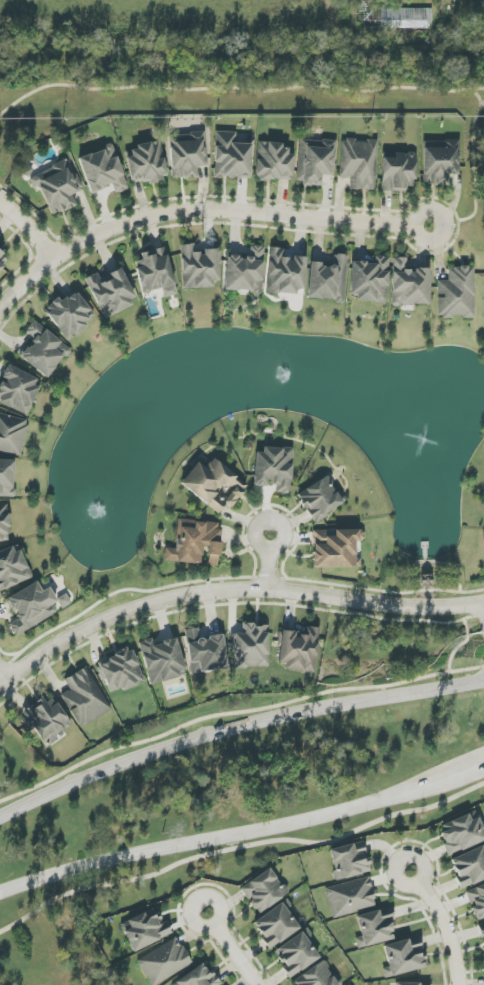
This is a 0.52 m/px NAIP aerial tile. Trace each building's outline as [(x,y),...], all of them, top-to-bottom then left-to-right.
[(383,9),(383,28),(432,29),(432,9),(383,9)] [(251,144),(236,144),(237,132),(215,132),(214,178),(250,179),(251,144)] [(207,166),(206,133),(169,135),(171,179),(197,178),(197,167),(207,166)] [(297,184),(321,185),(321,175),(334,176),(335,141),(298,140),(297,184)] [(375,191),(377,141),(341,140),(340,177),(350,178),(350,190),(375,191)] [(459,141),(424,140),(423,185),(448,185),(449,174),(458,175),(459,141)] [(167,178),(160,141),(135,145),(136,149),(125,151),(131,185),(167,178)] [(293,155),(288,155),(288,144),(258,143),(256,179),(292,181),(293,155)] [(114,146),(78,157),(89,193),(112,186),(115,194),(127,190),(114,146)] [(406,192),(406,187),(415,187),(415,153),(394,153),(394,158),(382,158),(381,192),(406,192)] [(52,216),(76,206),(71,194),(82,189),(69,160),(28,177),(33,188),(39,186),(52,216)] [(216,249),(203,249),(203,252),(194,253),(194,244),(181,245),(182,289),(218,287),(216,249)] [(224,291),(261,293),(264,247),(250,246),(250,258),(226,256),(224,291)] [(177,295),(165,247),(140,253),(142,260),(134,262),(142,293),(162,289),(164,298),(177,295)] [(304,290),(305,258),(282,257),(283,249),(269,248),(267,293),(296,294),(296,289),(304,290)] [(10,258),(0,249),(0,270),(10,258)] [(309,264),(307,299),(344,301),(347,255),(333,255),(333,265),(309,264)] [(350,300),(387,301),(388,257),(373,257),(373,262),(351,261),(350,300)] [(429,269),(414,268),(414,270),(406,270),(406,258),(392,258),(391,304),(429,305),(429,269)] [(474,267),(448,268),(448,281),(437,281),(438,319),(475,318),(474,267)] [(85,278),(103,317),(136,302),(121,268),(99,278),(97,273),(85,278)] [(43,312),(68,341),(97,316),(75,291),(62,303),(58,299),(43,312)] [(20,357),(48,379),(70,349),(33,321),(25,332),(34,338),(20,357)] [(41,380),(6,365),(1,378),(3,379),(1,386),(0,386),(0,403),(27,414),(41,380)] [(20,456),(29,421),(0,414),(0,451),(20,456)] [(256,448),(253,486),(268,487),(268,484),(276,484),(275,493),(290,494),(293,450),(256,448)] [(248,486),(213,458),(205,468),(197,462),(180,483),(218,514),(225,505),(230,509),(248,486)] [(0,459),(0,497),(13,497),(15,460),(0,459)] [(296,495),(314,523),(344,504),(326,476),(296,495)] [(0,505),(0,542),(8,541),(7,528),(10,528),(8,504),(0,505)] [(163,561),(201,564),(202,547),(208,548),(207,565),(218,566),(222,523),(178,519),(175,549),(164,548),(163,561)] [(313,569),(361,567),(361,558),(356,559),(355,542),(364,541),(363,529),(312,531),(313,569)] [(0,551),(0,591),(31,579),(17,545),(0,551)] [(49,587),(42,591),(36,582),(5,599),(12,613),(14,612),(18,619),(9,624),(15,636),(58,613),(52,603),(57,601),(49,587)] [(71,604),(66,594),(56,599),(62,609),(71,604)] [(232,634),(232,668),(268,667),(267,624),(242,625),(242,634),(232,634)] [(318,628),(308,627),(307,636),(296,636),(296,632),(280,631),(278,669),(315,671),(318,628)] [(222,635),(199,638),(198,628),(184,630),(190,674),(227,669),(222,635)] [(151,686),(187,674),(175,638),(154,644),(152,638),(138,643),(151,686)] [(144,683),(131,649),(97,663),(109,693),(121,688),(123,691),(144,683)] [(111,710),(86,667),(64,680),(70,690),(61,695),(80,728),(111,710)] [(35,727),(46,747),(59,740),(56,735),(70,727),(53,695),(19,713),(29,731),(35,727)] [(450,855),(483,841),(483,832),(478,818),(471,821),(468,814),(438,827),(450,855)] [(336,881),(370,872),(363,842),(328,850),(336,881)] [(461,889),(483,880),(483,846),(449,860),(461,889)] [(257,914),(287,895),(271,868),(240,887),(257,914)] [(377,906),(368,877),(325,889),(333,918),(377,906)] [(477,921),(483,918),(483,884),(465,892),(477,921)] [(252,923),(269,949),(300,929),(287,910),(291,907),(286,900),(252,923)] [(356,917),(362,936),(355,938),(358,949),(394,939),(389,918),(394,917),(391,907),(356,917)] [(133,952),(172,935),(166,921),(162,923),(155,908),(120,923),(133,952)] [(274,951),(284,967),(283,968),(289,978),(320,958),(308,940),(313,937),(308,929),(274,951)] [(383,946),(389,967),(382,969),(385,978),(427,967),(419,936),(383,946)] [(192,965),(178,938),(136,959),(149,984),(153,984),(192,965)] [(322,961),(293,981),(296,984),(339,984),(322,961)] [(204,962),(171,984),(220,984),(204,962)]
